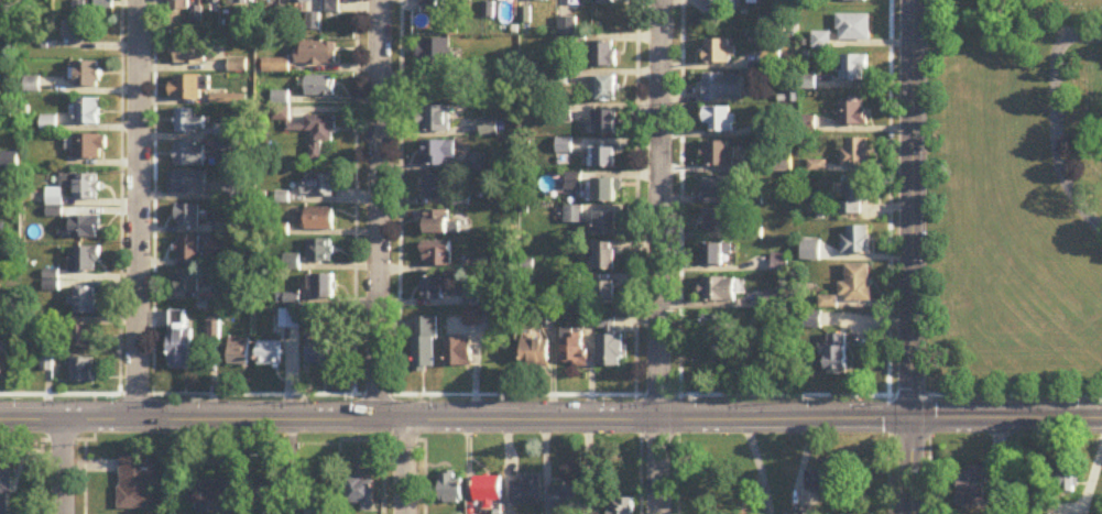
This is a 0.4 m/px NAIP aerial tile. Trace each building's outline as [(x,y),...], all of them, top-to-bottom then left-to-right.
[(95,11),(114,11),(114,0),(95,0),(95,11)] [(188,0),(166,0),(166,11),(188,11),(188,0)] [(326,13),(345,13),(345,0),(326,0),(326,13)] [(871,15),(838,15),(838,41),(871,41),(871,15)] [(88,40),(88,22),(63,22),(63,40),(88,40)] [(830,49),(830,34),(816,34),(816,49),(830,49)] [(730,40),(705,40),(705,64),(730,64),(730,40)] [(451,41),(419,41),(419,65),(451,65),(451,41)] [(208,43),(175,43),(175,64),(208,64),(208,43)] [(592,68),(615,68),(615,43),(592,43),(592,68)] [(338,44),(297,44),(297,66),(338,66),(338,44)] [(867,56),(842,56),(842,81),(867,81),(867,56)] [(264,73),(289,73),(289,59),(264,59),(264,73)] [(100,88),(100,62),(73,62),(73,88),(100,88)] [(743,99),(743,75),(703,75),(703,99),(743,99)] [(205,77),(173,77),(173,101),(205,101),(205,77)] [(306,98),(335,98),(335,77),(306,77),(306,98)] [(616,102),(616,77),(594,77),(594,102),(616,102)] [(212,95),(212,106),(246,106),(246,95),(212,95)] [(100,125),(100,99),(75,99),(75,125),(100,125)] [(866,127),(866,100),(840,100),(840,127),(866,127)] [(705,133),(735,133),(735,107),(705,107),(705,133)] [(452,134),(452,108),(420,108),(420,134),(452,134)] [(203,109),(175,109),(175,133),(203,133),(203,109)] [(616,112),(597,112),(597,136),(616,136),(616,112)] [(335,117),(306,116),(305,130),(311,130),(310,160),(322,160),(323,143),(334,144),(335,117)] [(67,136),(67,151),(74,151),(74,161),(106,161),(106,136),(67,136)] [(843,167),(870,167),(870,140),(843,140),(843,167)] [(454,142),(423,142),(423,167),(454,167),(454,142)] [(704,143),(704,168),(734,168),(734,143),(704,143)] [(205,144),(175,144),(175,168),(205,168),(205,144)] [(615,169),(615,147),(590,147),(590,169),(615,169)] [(2,154),(2,168),(18,169),(19,154),(2,154)] [(169,195),(210,195),(210,173),(169,173),(169,195)] [(334,175),(303,175),(303,197),(334,197),(334,175)] [(99,201),(99,176),(73,176),(73,201),(99,201)] [(423,202),(447,202),(447,176),(423,176),(423,202)] [(704,177),(704,199),(736,199),(736,177),(704,177)] [(869,177),(848,177),(848,187),(840,187),(840,216),(861,216),(861,204),(869,204),(869,177)] [(618,204),(618,181),(592,181),(592,204),(618,204)] [(199,228),(199,206),(176,206),(176,228),(199,228)] [(334,231),(334,209),(303,208),(302,231),(334,231)] [(706,233),(729,233),(729,210),(706,210),(706,233)] [(424,237),(449,237),(449,212),(424,212),(424,237)] [(617,238),(617,214),(595,214),(595,238),(617,238)] [(70,217),(70,240),(100,240),(100,217),(70,217)] [(843,255),(870,255),(870,228),(843,228),(843,255)] [(178,263),(200,263),(200,238),(178,238),(178,263)] [(308,264),(333,264),(333,241),(308,241),(308,264)] [(819,260),(819,242),(803,242),(803,260),(819,260)] [(451,244),(423,244),(423,270),(451,270),(451,244)] [(703,268),(724,268),(724,245),(703,245),(703,268)] [(615,272),(615,247),(594,247),(594,272),(615,272)] [(99,248),(71,248),(71,274),(99,274),(99,248)] [(788,255),(773,255),(773,271),(788,271),(788,255)] [(871,303),(871,266),(844,266),(844,303),(871,303)] [(176,270),(176,293),(198,293),(198,270),(176,270)] [(45,291),(58,290),(57,271),(44,272),(45,291)] [(309,302),(335,302),(335,276),(309,276),(309,302)] [(444,279),(421,279),(421,301),(444,301),(444,279)] [(735,279),(702,279),(702,304),(735,304),(735,279)] [(615,283),(595,283),(595,306),(615,306),(615,283)] [(72,315),(97,315),(97,290),(72,290),(72,315)] [(770,307),(781,304),(776,290),(765,294),(770,307)] [(280,310),(280,329),(319,329),(319,310),(280,310)] [(170,369),(192,369),(192,312),(170,312),(170,369)] [(818,312),(804,313),(805,329),(820,327),(818,312)] [(728,317),(702,317),(702,344),(728,344),(728,317)] [(414,372),(436,372),(436,318),(415,318),(414,372)] [(613,331),(614,321),(600,319),(598,329),(613,331)] [(95,348),(95,326),(69,326),(69,347),(95,348)] [(586,367),(586,335),(561,335),(561,367),(586,367)] [(845,375),(845,335),(826,335),(826,375),(845,375)] [(599,369),(621,369),(621,336),(599,336),(599,369)] [(249,339),(229,339),(229,368),(249,368),(249,339)] [(472,368),(472,340),(446,340),(446,368),(472,368)] [(309,367),(330,367),(330,341),(309,341),(309,367)] [(550,342),(522,342),(522,368),(550,368),(550,342)] [(282,343),(258,343),(258,368),(282,368),(282,343)] [(94,360),(72,360),(72,383),(94,383),(94,360)] [(120,456),(120,509),(155,509),(155,456),(120,456)] [(18,462),(18,513),(0,513),(0,462),(18,462)] [(985,505),(985,467),(958,467),(958,505),(985,505)] [(810,469),(810,491),(842,491),(842,469),(810,469)] [(1077,493),(1077,469),(1055,469),(1055,493),(1077,493)] [(439,504),(461,504),(461,473),(439,473),(439,504)] [(540,506),(540,477),(522,477),(522,481),(511,481),(511,506),(540,506)] [(373,511),(373,478),(346,478),(346,511),(373,511)] [(474,478),(474,503),(501,503),(501,478),(474,478)] [(189,505),(229,505),(229,481),(189,481),(189,505)] [(578,513),(578,486),(550,486),(550,513),(578,513)] [(333,497),(305,497),(305,513),(333,513),(333,497)] [(613,499),(613,513),(633,513),(633,499),(613,499)]
